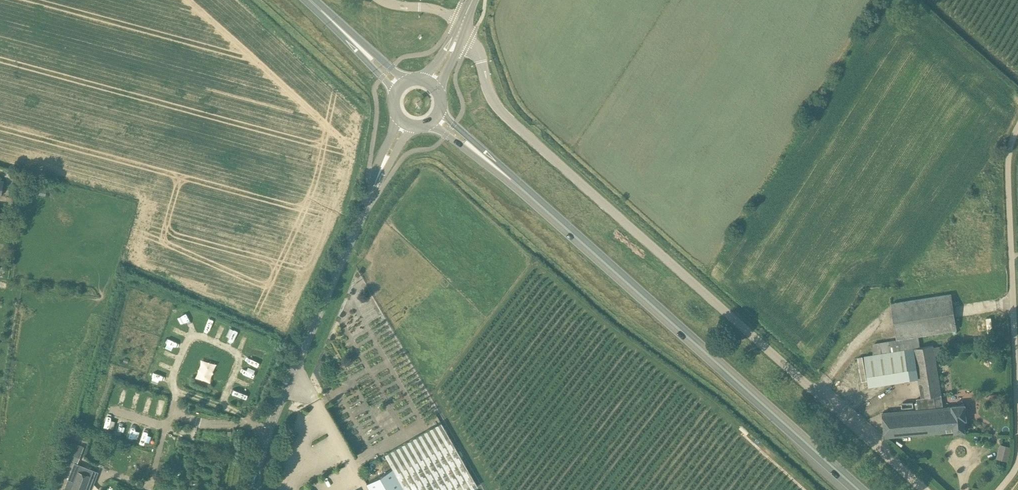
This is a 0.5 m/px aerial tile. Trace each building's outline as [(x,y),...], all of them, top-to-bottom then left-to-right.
[(47,188),(35,186),(34,193),(45,196),(47,188)] [(873,354),(885,352),(921,348),(918,336),(897,340),(873,343),(873,354)] [(934,346),(921,348),(885,352),(890,382),(918,378),(918,380),(923,409),(883,412),(885,437),(955,430),(955,432),(965,431),(964,419),(967,419),(965,404),(952,405),(952,406),(944,407),(934,346)] [(890,382),(885,352),(873,354),(865,355),(869,385),(890,382)] [(441,422),(375,461),(382,474),(368,483),(356,489),(471,489),(478,486),(441,422)] [(1013,447),(1000,444),(996,458),(1008,462),(1013,447)] [(71,489),(84,489),(89,476),(78,472),(71,489)]
